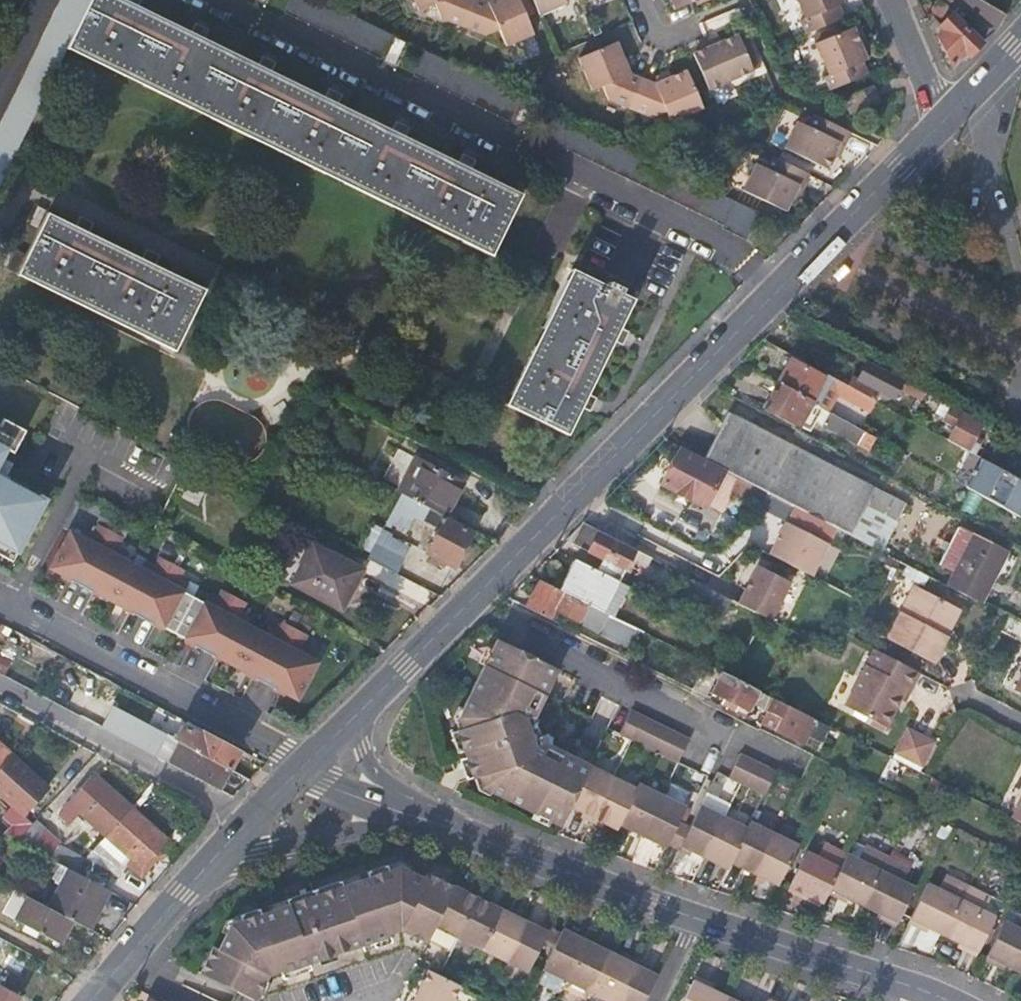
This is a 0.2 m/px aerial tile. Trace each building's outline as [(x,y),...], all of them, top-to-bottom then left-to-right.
[(92,0),(61,0),(13,99),(38,111),(68,48),(92,0)] [(121,0),(92,0),(68,48),(491,257),(520,195),(121,0)] [(399,35),(337,5),(327,0),(297,0),(291,12),(387,59),(399,35)] [(464,25),(473,0),(415,0),(419,8),(434,0),(440,16),(464,25)] [(464,25),(483,33),(497,28),(504,43),(532,32),(518,0),(488,0),(486,1),(485,0),(473,0),(464,25)] [(538,14),(564,3),(563,0),(532,0),(538,14)] [(674,8),(693,0),(670,0),(674,8)] [(804,34),(842,17),(838,4),(842,2),(841,0),(796,0),(804,18),(798,20),(804,34)] [(1005,16),(982,0),(947,0),(957,7),(954,11),(963,18),(970,10),(997,28),(1005,16)] [(964,59),(979,41),(949,14),(938,25),(942,29),(938,34),(951,68),(961,57),(964,59)] [(812,36),(814,42),(847,28),(845,22),(812,36)] [(822,76),(828,90),(867,74),(861,60),(866,57),(853,25),(847,28),(814,42),(827,74),(822,76)] [(747,56),(754,53),(744,31),(737,34),(747,56)] [(692,51),(708,89),(759,66),(754,53),(747,56),(737,34),(735,32),(692,51)] [(606,97),(630,107),(642,79),(628,72),(615,42),(579,56),(592,89),(601,86),(606,97)] [(642,79),(630,107),(652,116),(665,111),(669,122),(701,109),(684,70),(653,83),(642,79)] [(871,84),(852,92),(859,109),(878,101),(871,84)] [(32,121),(7,109),(0,124),(0,188),(32,121)] [(843,144),(850,129),(811,111),(804,123),(795,119),(781,145),(824,165),(836,140),(843,144)] [(752,243),(766,216),(684,176),(617,142),(562,115),(550,140),(728,227),(726,230),(752,243)] [(801,185),(808,171),(770,153),(763,167),(753,162),(740,187),(782,207),(795,182),(801,185)] [(50,213),(20,275),(176,352),(208,291),(50,213)] [(572,272),(508,405),(563,433),(628,298),(616,293),(619,287),(606,281),(603,286),(572,272)] [(791,361),(778,385),(835,416),(840,406),(831,402),(830,404),(817,397),(826,379),(791,361)] [(901,386),(906,388),(904,392),(923,402),(928,395),(903,382),(885,372),(885,371),(883,376),(865,366),(858,380),(853,377),(848,387),(856,391),(867,397),(872,400),(876,391),(893,400),(901,386)] [(835,416),(778,385),(766,408),(800,427),(805,415),(812,420),(815,419),(871,449),(876,439),(850,425),(845,422),(835,416)] [(867,397),(856,391),(844,413),(848,416),(845,422),(850,425),(867,397)] [(952,408),(928,395),(923,402),(920,408),(945,420),(950,411),(952,408)] [(983,428),(950,411),(945,420),(943,424),(955,430),(949,442),(956,446),(970,452),(983,428)] [(726,414),(703,458),(847,532),(869,488),(753,427),(726,414)] [(14,433),(0,426),(0,459),(14,433)] [(733,478),(678,450),(661,485),(709,508),(723,481),(729,484),(733,478)] [(967,487),(1020,516),(1020,476),(984,456),(967,487)] [(420,463),(403,494),(404,495),(431,509),(447,517),(464,485),(420,463)] [(213,495),(220,483),(192,467),(187,477),(192,479),(191,483),(213,495)] [(42,500),(5,479),(2,484),(0,482),(0,546),(14,553),(42,500)] [(736,495),(757,506),(763,493),(742,482),(736,495)] [(431,509),(404,495),(398,506),(425,520),(431,509)] [(792,523),(798,511),(767,495),(760,507),(792,523)] [(751,546),(792,566),(808,535),(766,513),(751,544),(751,546)] [(455,566),(476,533),(447,517),(427,552),(432,554),(430,558),(436,562),(438,558),(455,566)] [(67,579),(80,585),(110,531),(97,524),(92,533),(79,537),(69,532),(50,567),(68,577),(67,579)] [(636,552),(582,525),(571,548),(589,558),(591,553),(626,572),(636,552)] [(94,591),(112,600),(131,564),(118,558),(117,547),(122,537),(110,531),(80,585),(93,593),(94,591)] [(946,587),(979,604),(1004,553),(973,537),(946,587)] [(310,544),(290,582),(338,607),(359,569),(310,544)] [(368,560),(395,575),(404,559),(377,545),(368,560)] [(10,560),(14,553),(0,546),(0,555),(10,560)] [(653,561),(641,555),(636,563),(649,570),(653,561)] [(129,611),(141,618),(171,563),(158,556),(153,566),(143,571),(131,564),(112,600),(129,610),(129,611)] [(719,595),(751,612),(772,575),(738,558),(737,558),(719,595)] [(559,573),(551,588),(614,619),(629,589),(575,561),(567,578),(559,573)] [(156,623),(174,633),(192,597),(180,591),(178,580),(184,570),(171,563),(141,618),(155,625),(156,623)] [(711,591),(674,572),(667,585),(705,604),(711,591)] [(538,581),(525,606),(550,618),(556,609),(578,620),(581,615),(598,624),(595,629),(593,633),(610,642),(620,622),(614,619),(551,588),(538,581)] [(934,667),(946,641),(940,638),(954,609),(912,588),(886,644),(934,667)] [(190,644),(204,651),(233,596),(220,589),(215,599),(205,604),(192,597),(174,633),(191,643),(190,644)] [(218,657),(235,666),(254,630),(242,624),(241,612),(246,602),(233,596),(204,651),(217,658),(218,657)] [(940,638),(946,641),(961,612),(954,609),(940,638)] [(581,615),(578,620),(595,629),(598,624),(581,615)] [(252,676),(265,684),(294,628),(282,622),(276,631),(266,637),(254,630),(235,666),(253,675),(252,676)] [(294,628),(265,684),(278,691),(280,689),(297,699),(316,663),(305,657),(302,645),(307,635),(294,628)] [(559,820),(566,806),(585,767),(577,763),(579,757),(552,743),(547,747),(543,747),(537,742),(535,733),(541,731),(536,716),(531,717),(528,708),(533,702),(541,699),(552,675),(547,672),(551,661),(501,637),(463,713),(466,724),(461,726),(474,773),(479,771),(482,783),(559,820)] [(909,693),(919,676),(872,652),(845,710),(885,730),(904,691),(909,693)] [(706,697),(719,672),(717,671),(707,666),(694,691),(706,697)] [(751,704),(766,712),(772,699),(736,681),(722,674),(711,693),(725,700),(723,705),(734,711),(737,706),(746,710),(751,704)] [(1011,692),(1020,697),(1020,674),(1011,692)] [(821,744),(829,728),(818,723),(772,699),(766,712),(780,719),(774,732),(796,743),(801,733),(821,744)] [(675,762),(677,762),(687,738),(632,712),(622,736),(629,740),(652,751),(675,762)] [(118,737),(124,726),(126,722),(116,717),(108,731),(118,737)] [(142,749),(148,739),(124,726),(118,737),(142,749)] [(228,771),(239,750),(205,732),(202,737),(185,728),(179,738),(174,736),(172,740),(181,745),(228,771)] [(907,732),(896,755),(921,768),(933,745),(907,732)] [(142,749),(156,757),(161,746),(148,739),(142,749)] [(14,754),(0,742),(0,770),(14,754)] [(170,764),(218,790),(228,771),(181,745),(170,764)] [(14,754),(0,770),(0,792),(26,814),(51,786),(14,754)] [(762,794),(774,770),(742,755),(730,779),(738,782),(762,794)] [(893,791),(905,767),(897,763),(885,787),(893,791)] [(566,806),(590,818),(611,777),(586,765),(585,767),(566,806)] [(107,835),(132,807),(96,775),(71,804),(107,835)] [(613,829),(616,824),(634,788),(611,777),(590,818),(613,829)] [(616,824),(639,835),(659,794),(636,783),(634,788),(616,824)] [(639,835),(663,847),(674,824),(682,806),(659,794),(639,835)] [(1010,821),(1020,826),(1020,799),(1010,821)] [(678,845),(701,856),(722,814),(699,804),(678,845)] [(169,840),(132,807),(107,835),(145,868),(169,840)] [(725,867),(728,861),(746,826),(722,814),(701,856),(725,867)] [(728,861),(752,872),(772,832),(749,820),(746,826),(728,861)] [(752,872),(776,884),(796,843),(772,832),(752,872)] [(821,901),(828,886),(845,851),(822,839),(815,854),(803,848),(785,882),(821,901)] [(61,843),(53,858),(73,869),(77,871),(88,858),(61,843)] [(828,886),(861,903),(885,854),(865,843),(857,857),(845,851),(828,886)] [(885,854),(861,903),(896,920),(914,886),(901,880),(908,865),(885,854)] [(114,872),(88,858),(77,871),(107,887),(114,872)] [(77,871),(73,869),(54,907),(75,918),(93,928),(113,890),(107,887),(77,871)] [(942,932),(966,884),(943,872),(936,886),(925,881),(908,916),(942,932)] [(449,898),(421,886),(418,891),(394,880),(384,883),(382,877),(363,883),(365,889),(339,898),(336,892),(283,910),(285,916),(257,925),(256,919),(238,926),(238,932),(228,936),(215,959),(210,958),(197,983),(233,1000),(256,1000),(264,983),(277,980),(280,988),(308,980),(304,973),(368,952),(370,958),(386,953),(384,944),(394,941),(422,954),(423,952),(427,944),(434,928),(449,898)] [(987,894),(966,884),(942,932),(976,948),(993,914),(981,908),(987,894)] [(458,940),(478,899),(454,888),(449,898),(434,928),(458,940)] [(63,940),(75,918),(54,907),(31,895),(19,917),(63,940)] [(482,951),(502,910),(478,899),(458,940),(482,951)] [(505,963),(525,922),(502,910),(482,951),(505,963)] [(1020,968),(1020,911),(1020,910),(1014,924),(1002,918),(985,952),(1020,969),(1020,968)] [(538,957),(550,934),(525,922),(505,963),(529,974),(538,957)] [(458,940),(434,928),(427,944),(451,956),(458,940)] [(569,983),(589,942),(565,931),(545,971),(569,983)] [(592,994),(612,954),(589,942),(569,983),(592,994)] [(635,965),(612,954),(592,994),(605,1000),(618,1000),(635,965)] [(635,965),(618,1000),(647,1000),(659,977),(635,965)] [(461,988),(429,973),(416,1000),(455,1000),(461,988)] [(724,996),(691,979),(680,1000),(722,1000),(724,996)] [(27,996),(6,985),(0,994),(0,1000),(24,1000),(27,996)]
